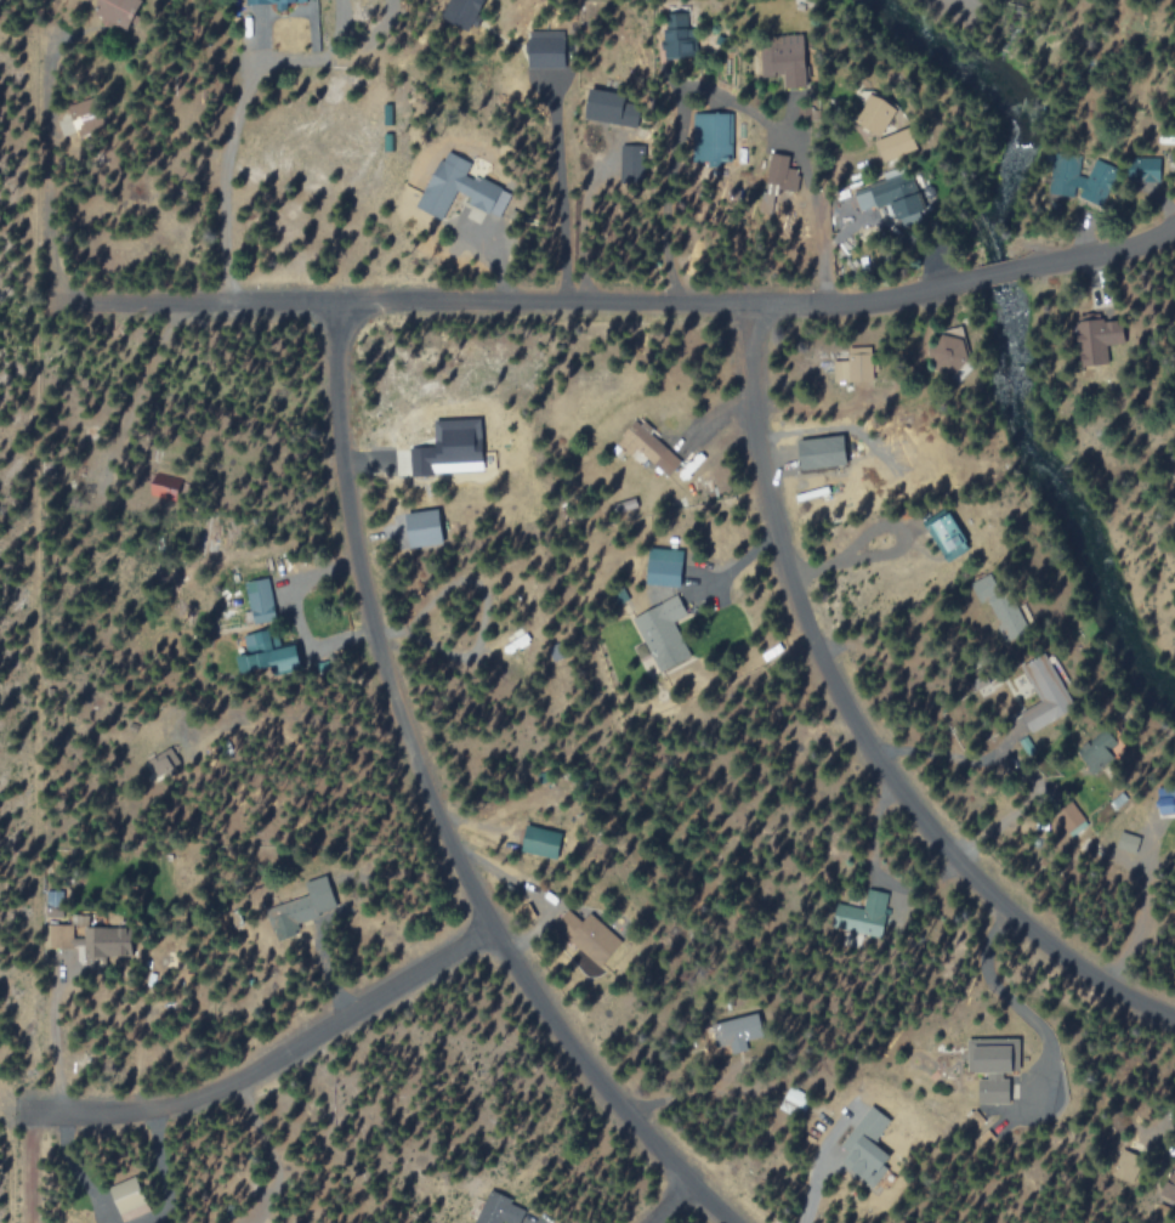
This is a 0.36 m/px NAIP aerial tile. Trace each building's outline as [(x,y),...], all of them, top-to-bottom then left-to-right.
[(142,0),(102,0),(95,15),(130,29),(142,0)] [(804,34),(772,36),(774,73),(785,72),(786,89),(806,88),(804,34)] [(622,102),(624,95),(591,88),(585,117),(634,127),(638,106),(622,102)] [(856,124),(883,137),(897,106),(870,93),(856,124)] [(731,163),(732,115),(701,115),(700,163),(731,163)] [(876,141),(884,163),(918,149),(909,127),(876,141)] [(418,210),(443,220),(456,191),(471,197),(468,205),(491,214),(502,187),(480,178),(479,181),(466,176),(472,163),(444,150),(418,210)] [(1101,207),(1118,169),(1096,159),(1079,197),(1101,207)] [(853,194),(867,230),(922,208),(908,173),(853,194)] [(1108,344),(1125,343),(1124,318),(1082,319),(1083,367),(1109,366),(1108,344)] [(871,352),(848,353),(848,359),(837,360),(838,381),(872,380),(871,352)] [(681,459),(650,433),(654,429),(638,415),(616,442),(632,455),(637,449),(668,474),(681,459)] [(484,470),(482,449),(479,449),(477,418),(436,419),(436,434),(441,434),(442,446),(410,447),(411,473),(484,470)] [(408,545),(440,544),(440,509),(407,510),(408,545)] [(942,555),(966,542),(950,512),(926,525),(942,555)] [(685,551),(651,546),(646,583),(680,587),(685,551)] [(632,615),(643,642),(634,645),(647,676),(690,658),(674,620),(687,614),(679,595),(632,615)] [(1021,710),(1029,729),(1074,710),(1048,652),(1022,663),(1039,701),(1021,710)] [(1122,749),(1106,726),(1076,748),(1091,770),(1122,749)] [(1172,789),(1173,795),(1158,797),(1161,815),(1174,812),(1174,789),(1172,789)] [(522,854),(558,857),(560,830),(525,826),(522,854)] [(337,908),(327,875),(306,881),(310,895),(268,907),(278,939),(296,934),(292,922),(337,908)] [(569,934),(599,964),(621,941),(591,912),(569,934)] [(131,927),(74,929),(74,924),(46,925),(47,949),(83,948),(83,956),(131,955),(131,927)] [(763,1035),(759,1013),(708,1024),(714,1054),(746,1048),(744,1040),(763,1035)] [(1009,1104),(1009,1074),(1016,1074),(1016,1038),(968,1039),(968,1074),(974,1074),(975,1104),(1009,1104)] [(842,1146),(849,1151),(840,1163),(873,1185),(892,1155),(875,1143),(891,1119),(870,1104),(842,1146)] [(146,1206),(135,1176),(109,1186),(119,1215),(146,1206)] [(508,1222),(515,1222),(523,1205),(489,1190),(475,1222),(500,1222),(501,1220),(508,1222)]
